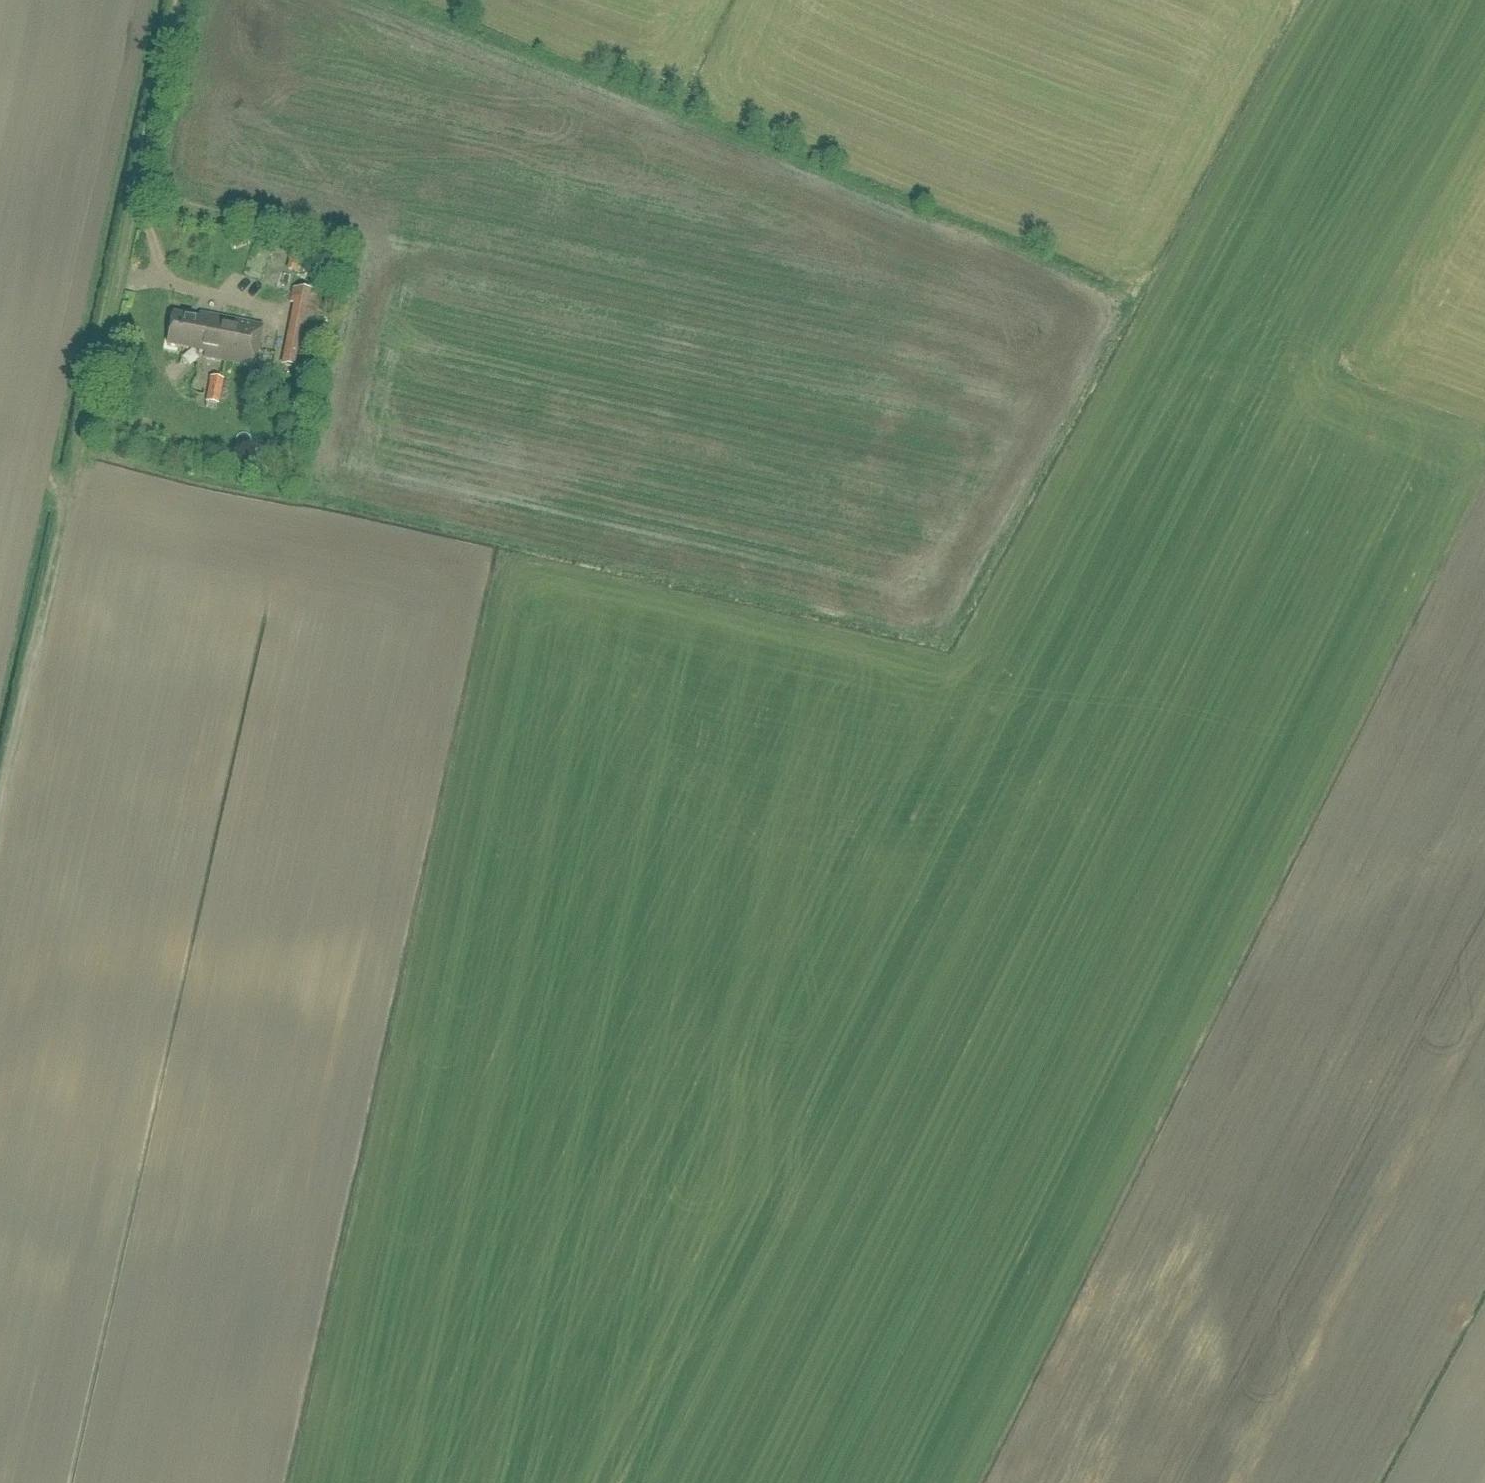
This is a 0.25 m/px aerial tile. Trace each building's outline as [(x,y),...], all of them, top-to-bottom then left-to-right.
[(283,366),(305,370),(320,293),(298,289),(283,366)] [(198,320),(173,316),(167,348),(203,354),(202,359),(254,368),(262,327),(207,317),(206,322),(198,320)] [(219,398),(223,381),(211,378),(208,395),(206,403),(217,406),(219,398)]
